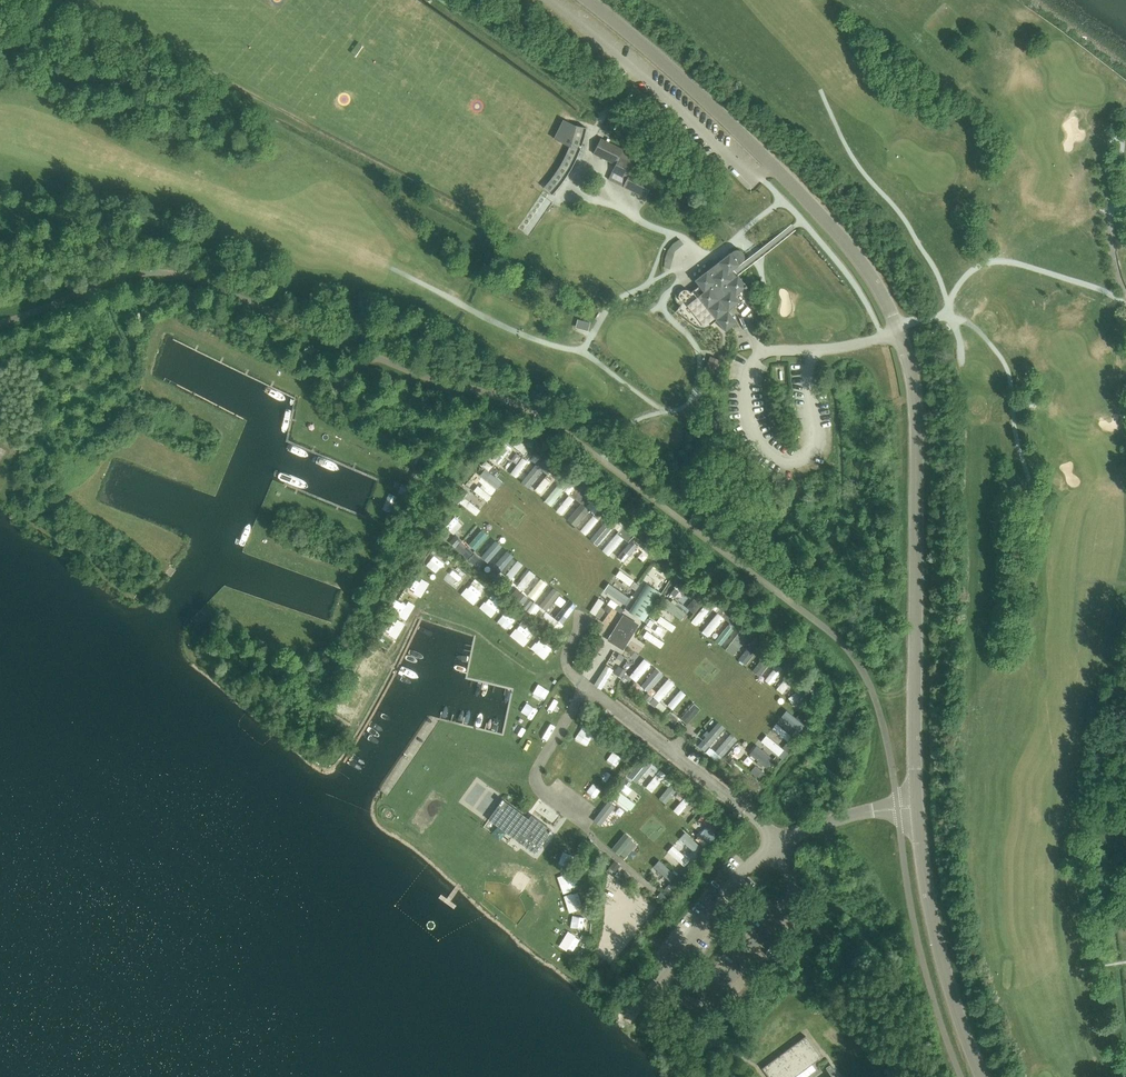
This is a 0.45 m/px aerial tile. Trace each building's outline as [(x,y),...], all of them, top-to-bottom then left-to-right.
[(566,121),(557,141),(569,146),(579,151),(583,142),(586,128),(575,125),(566,121)] [(601,138),(593,154),(615,165),(608,180),(646,199),(654,182),(631,171),(635,163),(621,156),(623,152),(624,149),(601,138)] [(680,305),(675,312),(676,312),(677,311),(695,325),(697,326),(699,327),(702,327),(704,327),(706,326),(708,326),(710,324),(711,326),(712,325),(711,324),(716,320),(720,325),(725,331),(737,322),(728,310),(751,292),(738,274),(735,271),(733,269),(739,265),(739,264),(741,262),(743,261),(744,258),(744,255),(743,252),(740,250),(738,250),(735,250),(732,251),(730,253),(730,252),(718,262),(712,263),(709,266),(707,270),(694,280),(699,286),(690,292),(690,291),(689,291),(688,290),(687,290),(687,289),(686,289),(685,289),(684,289),(683,289),(682,290),(681,290),(680,291),(680,292),(679,292),(679,293),(679,294),(678,295),(678,296),(678,297),(679,298),(679,299),(680,300),(680,301),(681,301),(682,302),(683,302),(684,302),(681,305),(680,305)] [(590,329),(591,320),(578,319),(576,327),(590,329)] [(710,356),(704,372),(715,376),(721,360),(710,356)] [(494,458),(500,463),(512,446),(506,442),(494,458)] [(394,445),(391,451),(406,460),(410,454),(394,445)] [(529,450),(524,456),(528,459),(533,453),(529,450)] [(515,453),(512,463),(518,465),(521,455),(515,453)] [(522,456),(512,473),(518,476),(528,459),(522,456)] [(535,464),(522,481),(530,487),(543,469),(535,464)] [(415,469),(410,478),(416,481),(420,472),(415,469)] [(477,485),(496,494),(502,480),(483,471),(477,485)] [(468,484),(463,489),(483,505),(487,500),(468,484)] [(488,500),(492,495),(479,484),(475,489),(488,500)] [(463,502),(476,514),(481,510),(468,497),(463,502)] [(599,509),(594,515),(598,519),(603,513),(599,509)] [(447,527),(455,533),(463,524),(455,517),(447,527)] [(483,528),(469,543),(476,549),(490,534),(483,528)] [(625,544),(629,538),(617,530),(604,550),(622,562),(631,548),(625,544)] [(444,532),(441,536),(446,540),(449,536),(444,532)] [(492,563),(504,546),(494,539),(482,556),(492,563)] [(469,548),(463,554),(467,558),(473,551),(469,548)] [(494,569),(502,573),(514,554),(506,549),(494,569)] [(461,582),(463,570),(451,569),(450,580),(461,582)] [(518,585),(524,590),(536,573),(530,569),(518,585)] [(621,569),(616,575),(631,586),(636,580),(621,569)] [(542,577),(529,594),(539,603),(547,609),(561,593),(542,577)] [(421,596),(430,583),(424,578),(415,591),(421,596)] [(471,582),(462,593),(474,603),(483,592),(471,582)] [(605,589),(627,604),(632,597),(610,582),(605,589)] [(647,584),(629,612),(644,621),(661,593),(647,584)] [(561,607),(566,601),(559,596),(555,601),(561,607)] [(597,615),(605,600),(599,597),(591,612),(597,615)] [(392,610),(409,617),(414,606),(397,598),(392,610)] [(559,620),(563,623),(578,604),(570,598),(555,617),(547,610),(542,616),(555,626),(559,620)] [(710,607),(716,610),(718,606),(706,600),(694,621),(700,625),(710,607)] [(510,629),(517,618),(505,611),(498,622),(510,629)] [(704,630),(711,635),(725,617),(718,611),(704,630)] [(394,615),(385,630),(398,637),(406,622),(394,615)] [(673,631),(677,624),(661,615),(657,621),(673,631)] [(621,620),(609,639),(620,645),(622,642),(625,644),(637,626),(626,619),(624,622),(621,620)] [(727,623),(717,641),(724,644),(733,627),(727,623)] [(662,647),(666,641),(648,630),(644,636),(662,647)] [(734,654),(747,637),(739,631),(726,648),(734,654)] [(532,648),(545,659),(554,648),(541,637),(532,648)] [(747,664),(759,647),(752,641),(739,658),(747,664)] [(763,656),(753,670),(761,675),(770,661),(763,656)] [(637,659),(631,670),(640,676),(647,665),(637,659)] [(777,663),(766,680),(772,684),(783,667),(777,663)] [(656,668),(646,684),(652,688),(662,672),(656,668)] [(654,695),(660,700),(675,682),(669,677),(654,695)] [(783,692),(791,682),(785,677),(777,688),(783,692)] [(668,704),(673,709),(687,693),(681,688),(668,704)] [(803,688),(789,697),(795,705),(808,696),(803,688)] [(647,694),(643,698),(649,703),(652,698),(647,694)] [(654,698),(650,703),(655,707),(659,702),(654,698)] [(694,701),(681,718),(689,724),(701,707),(694,701)] [(787,710),(782,715),(797,727),(801,722),(787,710)] [(789,739),(793,733),(776,723),(772,729),(789,739)] [(703,742),(709,747),(725,729),(720,724),(703,742)] [(783,758),(789,752),(767,734),(762,740),(783,758)] [(766,766),(774,757),(757,744),(750,753),(766,766)] [(643,755),(629,775),(638,782),(647,770),(654,775),(647,786),(653,791),(667,773),(643,755)] [(660,798),(666,803),(679,787),(673,782),(660,798)] [(629,811),(636,803),(621,790),(614,798),(629,811)] [(681,814),(690,798),(684,795),(675,810),(681,814)] [(554,830),(553,829),(538,818),(535,822),(506,800),(491,820),(537,854),(554,830)] [(609,800),(594,819),(601,824),(616,806),(609,800)] [(705,812),(699,819),(710,828),(715,821),(705,812)] [(685,829),(676,837),(683,844),(687,840),(697,850),(701,846),(685,829)] [(625,832),(613,847),(626,857),(638,842),(625,832)] [(686,865),(691,858),(673,844),(668,851),(686,865)] [(569,865),(572,853),(562,851),(559,863),(569,865)] [(660,859),(654,865),(674,884),(680,877),(660,859)] [(614,862),(610,867),(615,871),(620,866),(614,862)] [(625,872),(621,877),(626,881),(630,876),(625,872)] [(565,891),(577,887),(572,873),(561,876),(565,891)] [(568,894),(570,907),(583,905),(580,892),(568,894)] [(573,926),(586,927),(587,915),(575,914),(573,926)] [(762,1068),(768,1076),(795,1076),(821,1057),(805,1036),(762,1068)]
